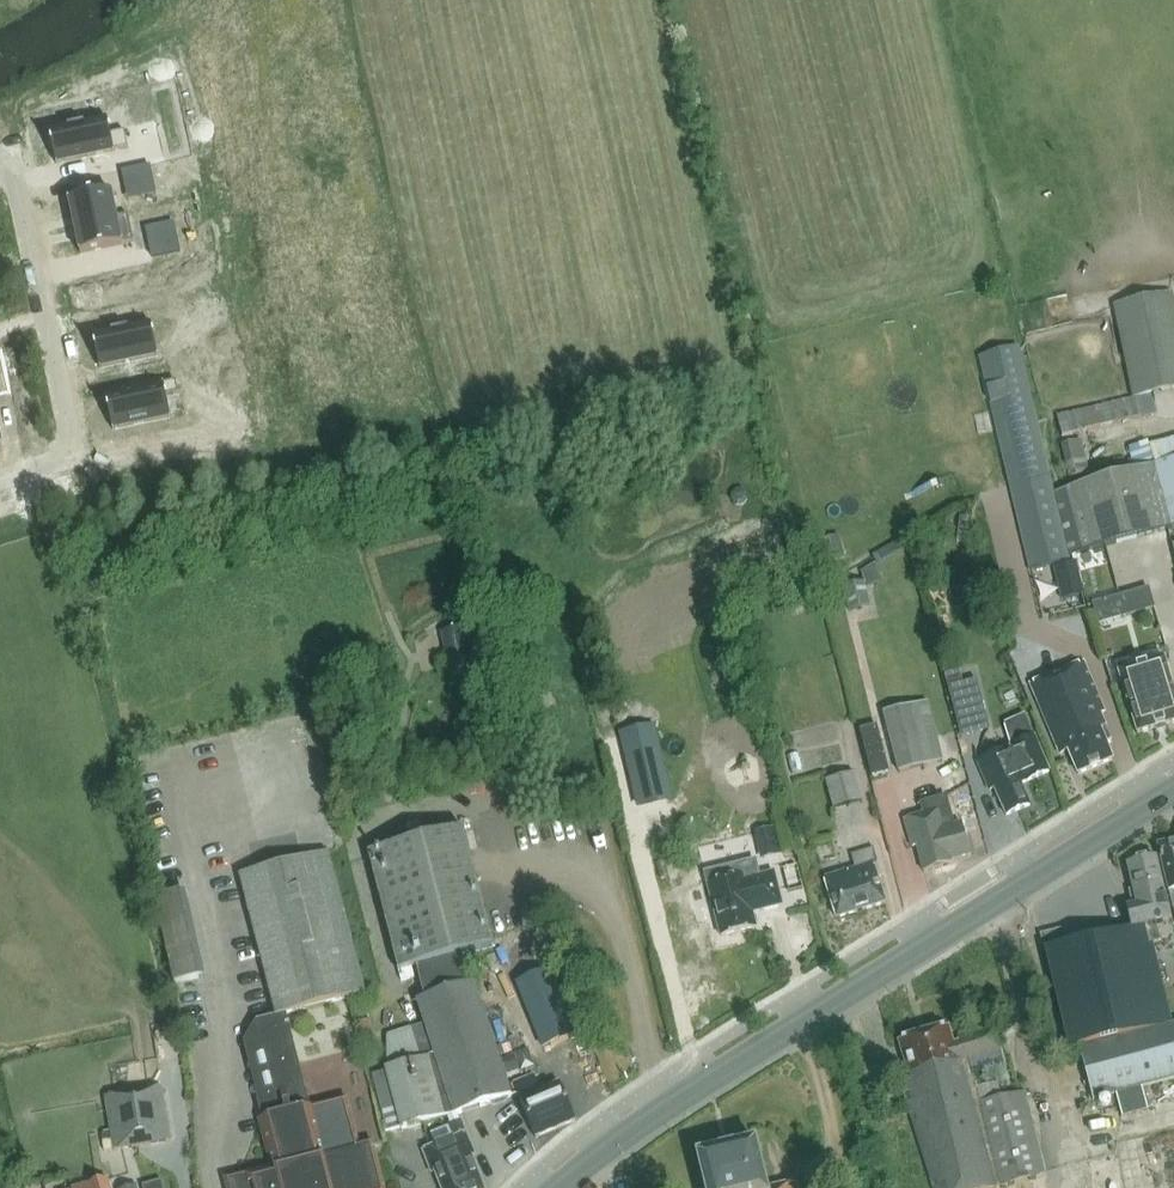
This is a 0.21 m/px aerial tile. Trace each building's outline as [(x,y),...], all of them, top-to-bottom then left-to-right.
[(157,131),(183,125),(173,83),(148,89),(157,131)] [(107,118),(49,131),(56,164),(129,149),(125,132),(111,135),(107,118)] [(150,166),(122,172),(125,186),(153,181),(150,166)] [(112,193),(69,202),(75,228),(117,219),(117,218),(112,193)] [(117,219),(75,228),(80,254),(134,243),(128,216),(117,218),(117,219)] [(166,240),(138,246),(141,260),(169,254),(166,240)] [(1173,293),(1114,305),(1133,397),(1057,416),(1062,437),(1157,416),(1151,394),(1173,390),(1173,299),(1173,293)] [(151,323),(93,335),(100,369),(158,356),(151,323)] [(1070,561),(1069,555),(1054,492),(1020,347),(980,356),(1030,570),(1070,561)] [(10,391),(1,349),(0,349),(0,393),(10,391)] [(176,382),(106,397),(113,430),(171,418),(166,397),(179,394),(176,382)] [(1154,465),(1169,528),(1171,527),(1170,523),(1173,522),(1173,439),(1150,444),(1155,465),(1154,465)] [(1081,440),(1061,445),(1070,479),(1090,473),(1081,440)] [(1154,465),(1054,492),(1069,555),(1169,528),(1154,465)] [(735,490),(731,496),(732,503),(737,506),(743,506),(748,501),(747,493),(741,490),(735,490)] [(817,542),(822,565),(845,561),(841,537),(817,542)] [(1086,594),(1078,561),(1053,567),(1061,600),(1086,594)] [(845,586),(850,614),(872,610),(866,586),(880,582),(875,565),(862,572),(864,583),(845,586)] [(1150,588),(1093,604),(1099,624),(1155,608),(1150,588)] [(818,601),(814,589),(788,596),(792,609),(818,601)] [(441,632),(450,670),(474,665),(465,627),(441,632)] [(1173,724),(1173,688),(1165,660),(1119,674),(1138,735),(1173,724)] [(1106,745),(1113,742),(1102,714),(1107,712),(1087,663),(1084,664),(1080,663),(1036,682),(1035,681),(1031,684),(1060,754),(1069,750),(1079,774),(1112,760),(1106,745)] [(980,677),(951,683),(961,734),(991,728),(980,677)] [(944,762),(929,702),(884,714),(899,773),(944,762)] [(672,799),(654,725),(620,733),(638,807),(672,799)] [(1037,738),(979,762),(990,789),(994,787),(1006,818),(1032,807),(1024,785),(1051,774),(1037,738)] [(863,802),(855,773),(826,781),(833,810),(863,802)] [(952,861),(971,856),(962,823),(954,825),(947,797),(922,804),(925,815),(909,819),(905,820),(913,849),(918,848),(925,874),(953,865),(952,861)] [(755,832),(761,860),(784,855),(778,827),(755,832)] [(368,854),(401,982),(414,979),(412,969),(416,968),(425,1000),(418,1001),(423,1025),(412,1029),(388,1036),(386,1068),(387,1071),(371,1075),(387,1133),(459,1113),(459,1114),(510,1097),(475,987),(471,988),(463,955),(493,947),(463,829),(368,854)] [(1159,846),(1173,906),(1173,843),(1159,846)] [(837,919),(886,905),(879,879),(883,878),(875,850),(852,856),(856,870),(825,879),(826,881),(837,919)] [(311,1112),(286,1014),(365,994),(328,853),(240,876),(276,1017),(257,1022),(275,1091),(256,1096),(273,1163),(268,1172),(229,1182),(230,1187),(380,1187),(369,1146),(355,1150),(343,1103),(311,1112)] [(1069,1050),(1080,1047),(1170,1024),(1150,945),(1161,943),(1157,930),(1166,928),(1164,921),(1171,920),(1156,859),(1127,866),(1136,905),(1126,907),(1131,929),(1069,944),(1066,929),(1041,935),(1069,1050)] [(721,937),(757,928),(753,914),(783,906),(775,874),(745,881),(744,877),(709,886),(721,937)] [(158,894),(174,981),(204,975),(189,888),(158,894)] [(1170,1024),(1080,1047),(1094,1101),(1118,1095),(1123,1117),(1148,1111),(1142,1086),(1173,1078),(1173,1023),(1170,1024)] [(959,1043),(953,1044),(948,1028),(900,1042),(907,1068),(901,1070),(934,1187),(1005,1187),(1047,1177),(1024,1094),(1002,1100),(997,1083),(979,1088),(975,1075),(1004,1067),(994,1030),(958,1040),(959,1043)] [(550,1038),(562,1069),(576,1064),(564,1033),(550,1038)] [(515,1055),(500,1060),(506,1076),(521,1071),(515,1055)] [(537,1139),(575,1123),(560,1084),(541,1092),(534,1076),(514,1084),(537,1139)] [(172,1142),(162,1087),(104,1098),(113,1152),(172,1142)] [(472,1157),(475,1156),(461,1121),(449,1126),(455,1139),(425,1151),(434,1173),(436,1171),(443,1187),(484,1187),(472,1157)] [(757,1143),(698,1157),(706,1187),(766,1187),(757,1143)] [(165,1179),(145,1182),(146,1187),(166,1187),(165,1179)]
